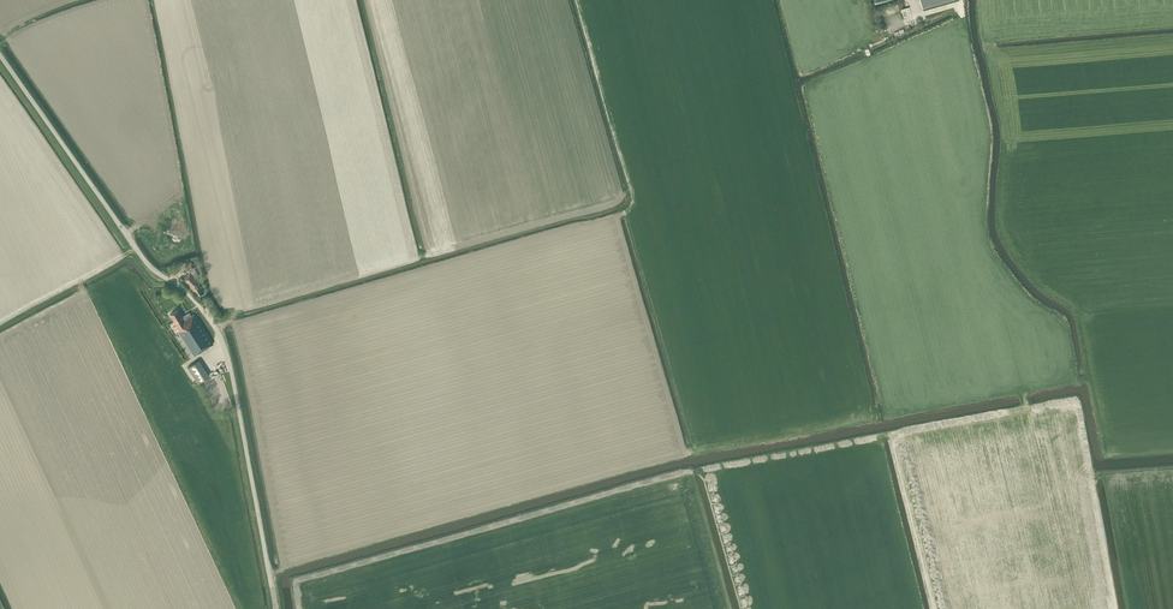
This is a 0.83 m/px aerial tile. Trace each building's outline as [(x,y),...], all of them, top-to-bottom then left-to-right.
[(873,43),(879,41),(877,34),(871,37),(873,43)] [(189,272),(182,279),(194,291),(198,297),(204,294),(199,287),(201,286),(196,282),(198,280),(196,278),(198,276),(194,269),(197,267),(191,261),(184,267),(189,272)] [(178,329),(181,334),(179,336),(181,340),(180,340),(183,344),(182,345),(186,351),(189,355),(190,354),(193,352),(194,355),(213,344),(194,314),(191,315),(189,312),(182,317),(178,310),(170,314),(175,322),(180,328),(178,329)] [(208,377),(198,360),(188,367),(198,383),(208,377)]
